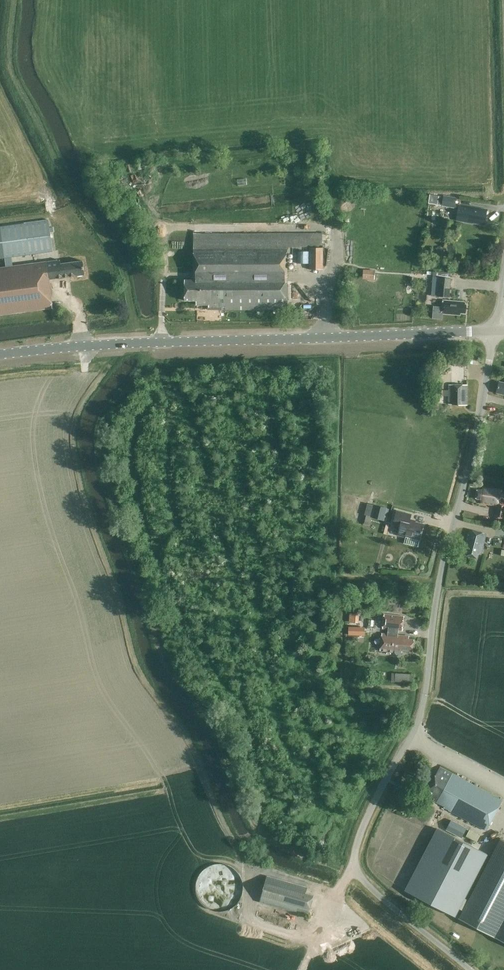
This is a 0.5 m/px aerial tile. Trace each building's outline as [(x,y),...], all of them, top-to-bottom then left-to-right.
[(117,172),(124,188),(130,185),(123,169),(117,172)] [(442,205),(443,197),(441,197),(430,195),(428,203),(441,205),(442,205)] [(443,197),(442,205),(456,208),(457,198),(443,195),(443,197)] [(457,220),(485,225),(488,209),(459,205),(457,220)] [(49,218),(0,225),(0,258),(53,251),(49,218)] [(322,245),(322,232),(194,233),(194,279),(185,279),(185,299),(197,299),(197,303),(209,303),(209,309),(287,308),(287,246),(322,245)] [(443,253),(441,247),(433,249),(435,255),(443,253)] [(310,248),(310,269),(323,269),(323,248),(310,248)] [(60,260),(0,268),(0,314),(53,307),(49,279),(85,275),(83,261),(62,264),(60,260)] [(375,270),(364,269),(363,279),(375,280),(375,270)] [(440,278),(439,297),(450,297),(451,278),(440,278)] [(466,313),(467,304),(465,304),(465,302),(443,300),(443,308),(434,307),(433,319),(442,320),(442,314),(461,315),(461,313),(466,313)] [(468,357),(456,357),(455,366),(467,366),(468,357)] [(454,405),(465,405),(464,402),(468,402),(467,385),(450,385),(450,397),(450,405),(453,405),(454,405)] [(483,487),(483,490),(478,490),(478,497),(481,498),(481,504),(497,506),(495,518),(503,519),(503,502),(500,501),(502,489),(483,487)] [(372,517),(375,505),(367,503),(364,515),(366,515),(372,517)] [(387,508),(375,505),(372,517),(384,521),(387,508)] [(406,536),(420,539),(423,526),(409,522),(411,515),(396,511),(393,524),(400,525),(397,535),(405,538),(406,536)] [(364,525),(370,526),(372,517),(366,515),(364,525)] [(486,535),(471,531),(467,543),(465,542),(463,550),(469,551),(467,556),(477,558),(478,554),(481,554),(486,535)] [(358,623),(359,613),(350,613),(349,622),(358,623)] [(398,635),(399,631),(402,631),(404,617),(385,614),(383,629),(388,629),(388,634),(382,633),(381,651),(395,653),(397,655),(400,655),(402,654),(402,651),(414,652),(415,640),(409,639),(409,636),(398,635)] [(360,635),(361,628),(349,627),(349,635),(360,635)] [(393,673),(393,681),(414,681),(414,673),(393,673)] [(486,831),(502,801),(441,768),(426,795),(435,799),(433,802),(445,808),(446,809),(486,831)] [(440,829),(407,892),(455,917),(488,854),(440,829)] [(469,831),(466,835),(477,841),(480,836),(469,831)] [(501,839),(459,919),(503,942),(503,840),(501,839)] [(205,895),(234,894),(233,869),(212,869),(212,872),(204,872),(205,895)] [(257,873),(246,914),(303,930),(315,889),(257,873)]
